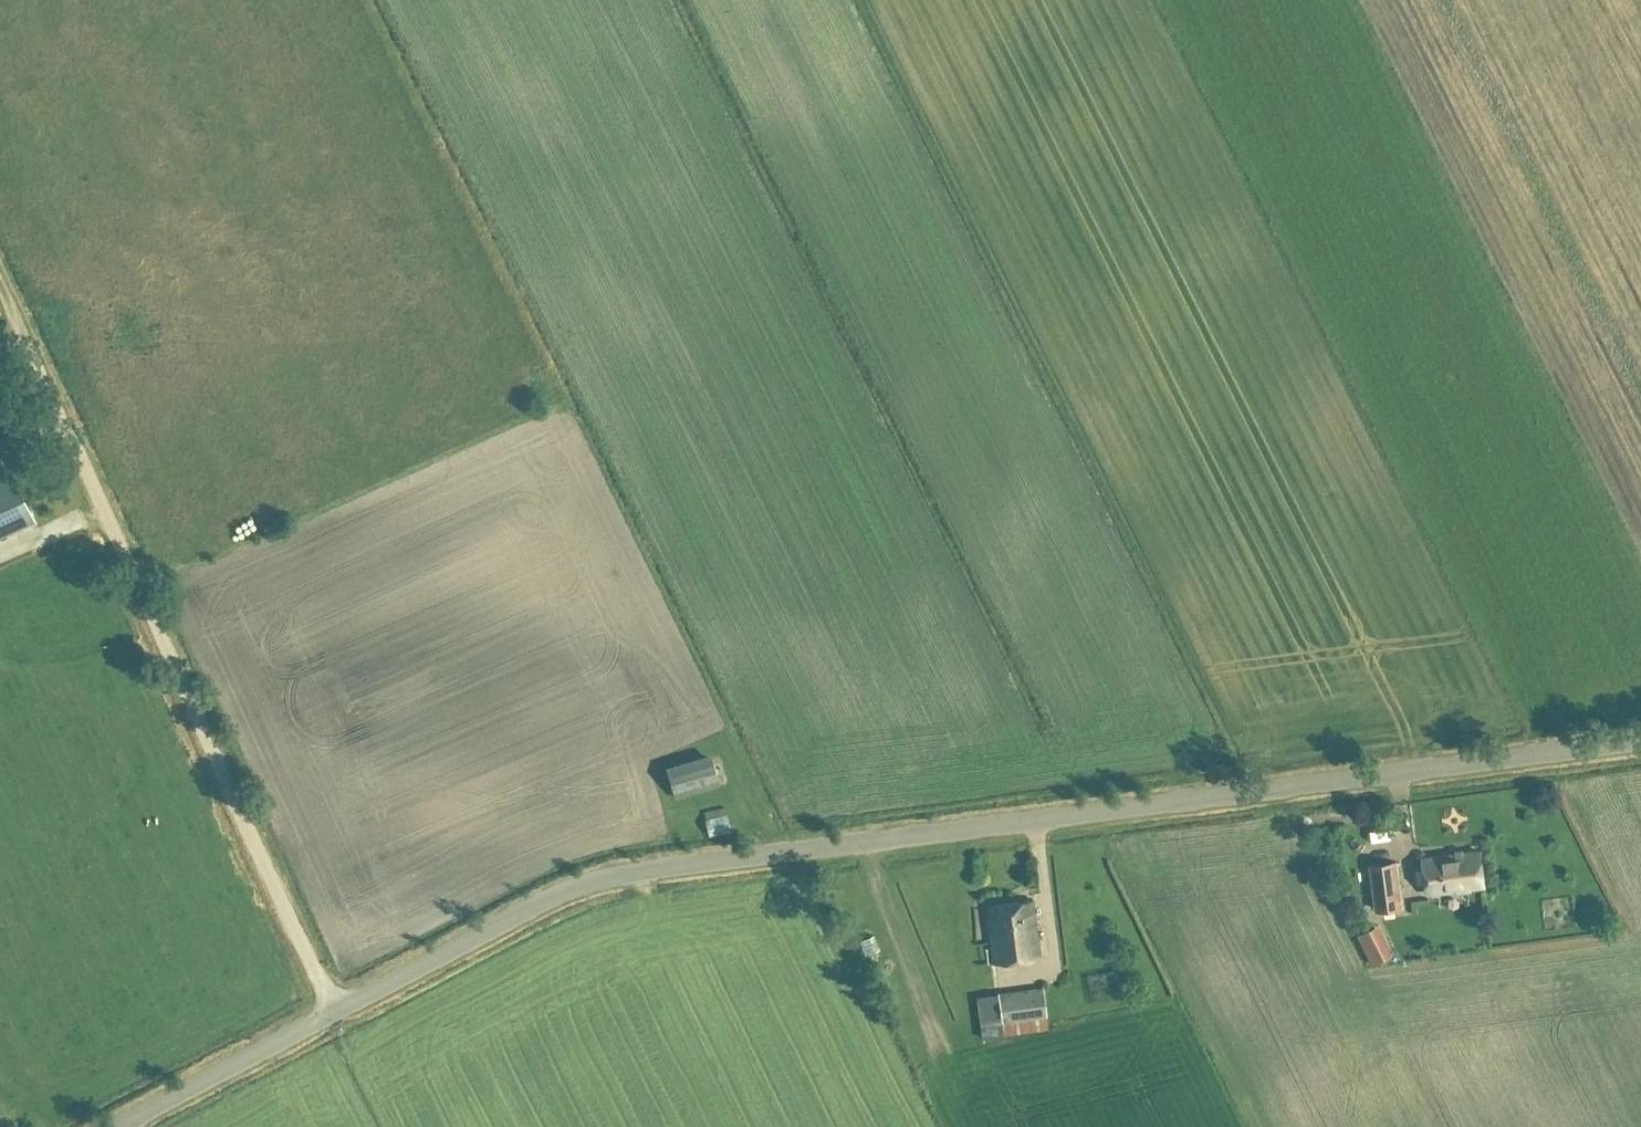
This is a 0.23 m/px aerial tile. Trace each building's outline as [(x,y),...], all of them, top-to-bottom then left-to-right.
[(12,469),(0,475),(0,537),(36,519),(12,469)] [(712,760),(668,773),(675,797),(719,784),(712,760)] [(1483,889),(1478,854),(1423,861),(1428,896),(1483,889)] [(1376,912),(1403,908),(1397,865),(1371,868),(1376,912)] [(1033,900),(987,906),(994,962),(1040,956),(1033,900)] [(1372,955),(1393,947),(1380,915),(1359,924),(1372,955)] [(998,993),(998,995),(976,997),(981,1037),(1049,1029),(1044,987),(998,993)]
